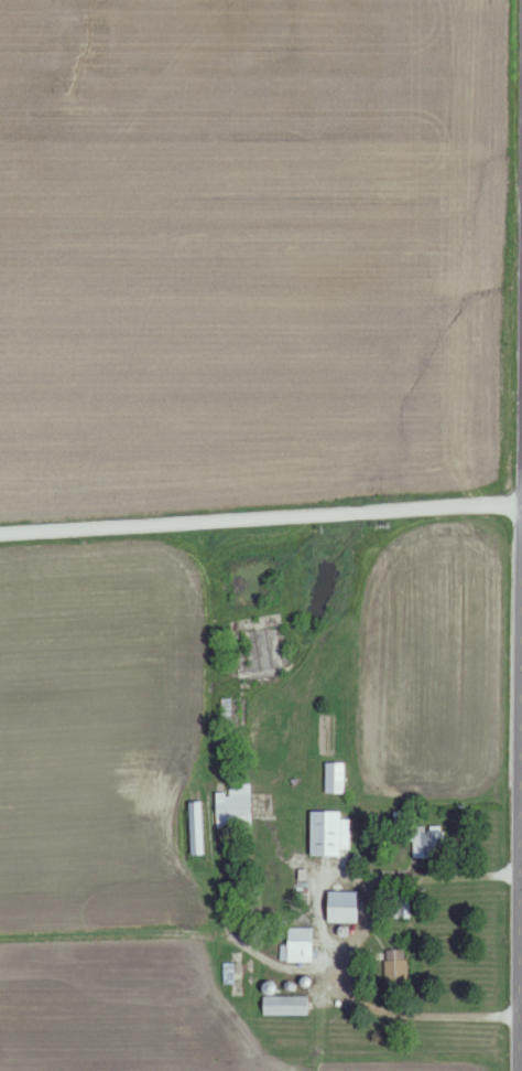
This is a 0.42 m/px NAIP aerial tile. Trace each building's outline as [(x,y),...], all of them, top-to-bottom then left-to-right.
[(345,765),(324,765),(324,796),(345,796),(345,765)] [(250,787),(229,787),(229,795),(215,795),(215,831),(250,831),(250,787)] [(351,821),(340,821),(340,814),(309,814),(309,858),(350,858),(351,821)] [(413,859),(444,859),(444,828),(413,828),(413,859)] [(357,925),(357,894),(325,894),(325,925),(357,925)] [(286,964),(312,964),(312,930),(286,930),(286,964)] [(385,988),(406,988),(406,952),(385,952),(385,988)] [(234,986),(234,966),(224,966),(224,986),(234,986)] [(309,999),(260,999),(260,1018),(309,1018),(309,999)]
